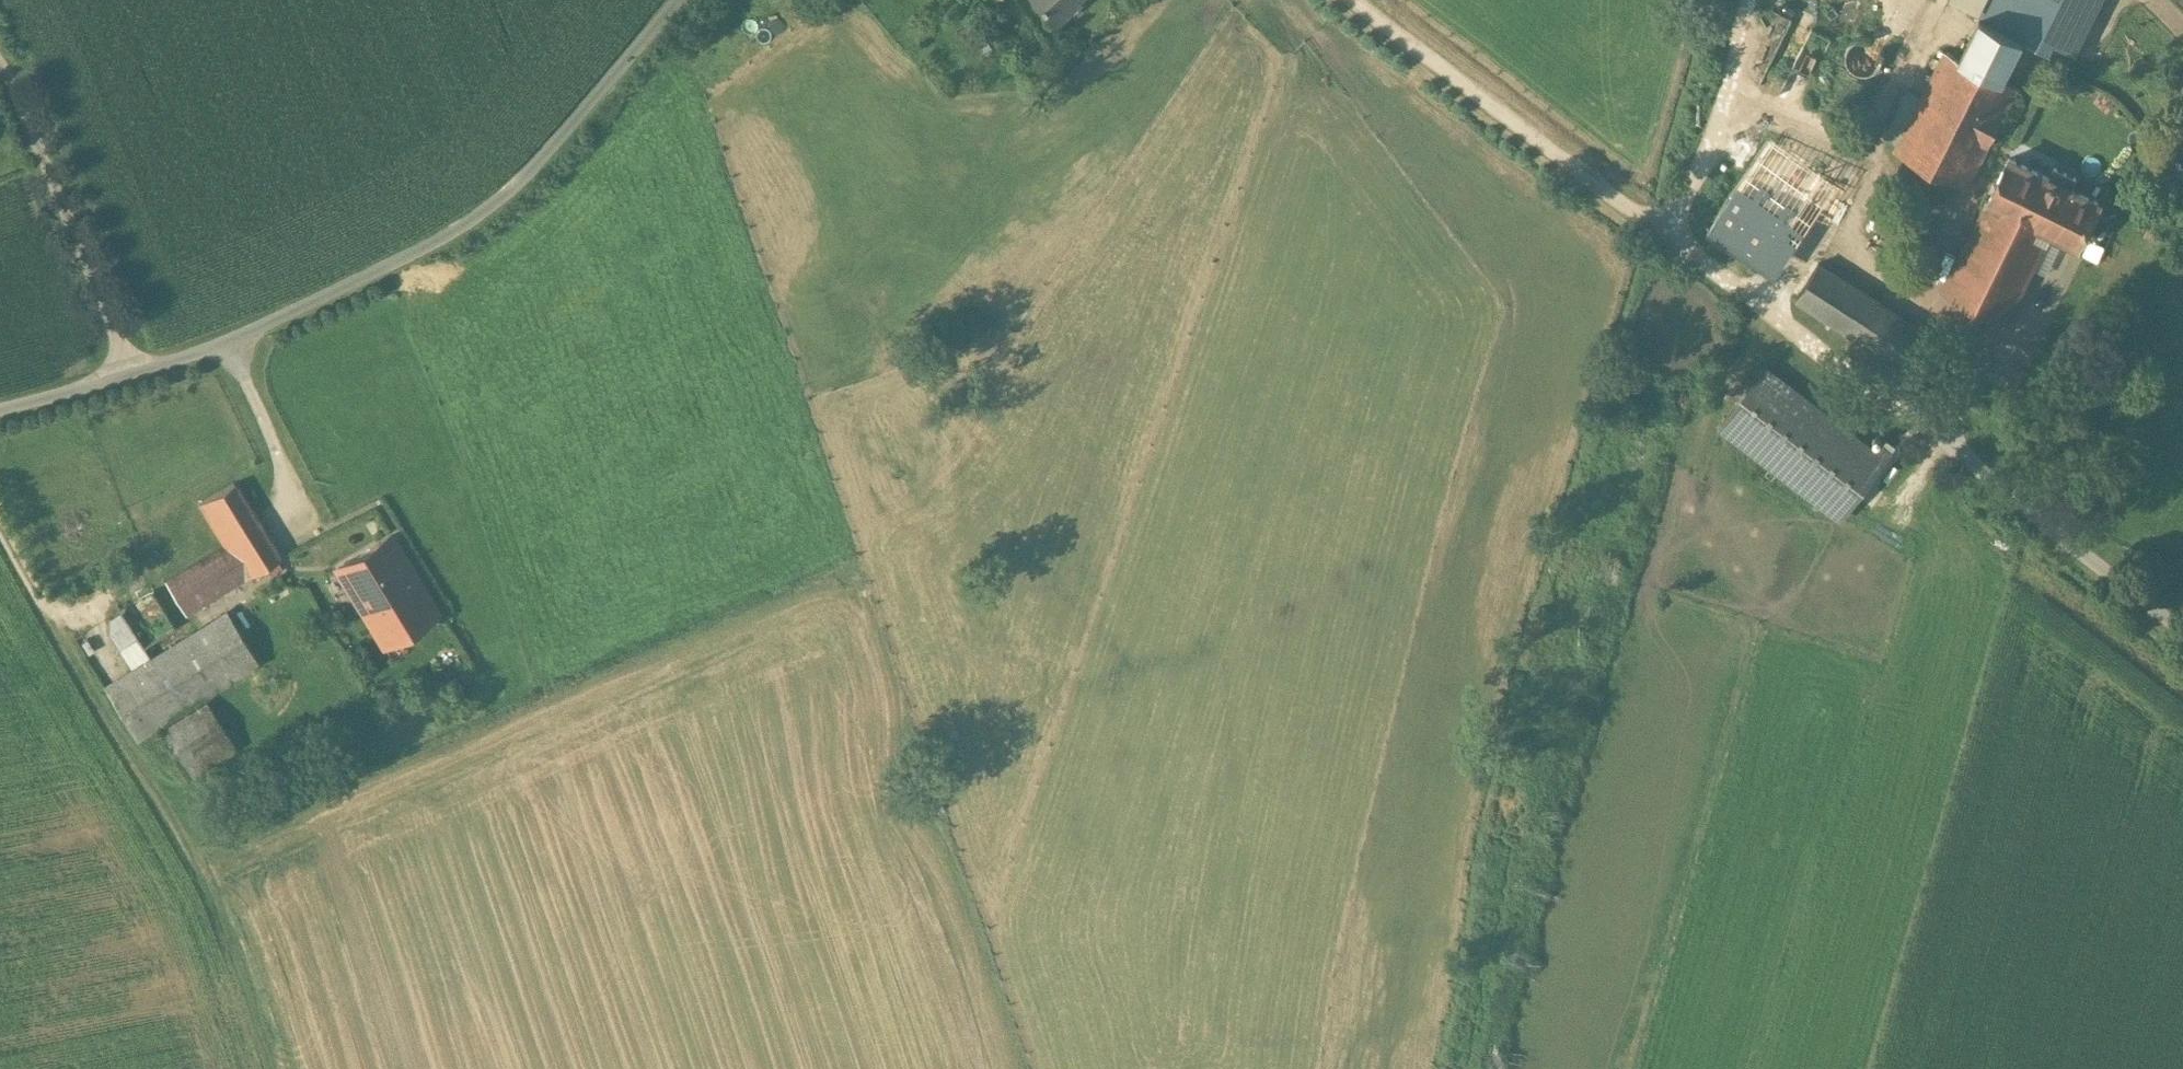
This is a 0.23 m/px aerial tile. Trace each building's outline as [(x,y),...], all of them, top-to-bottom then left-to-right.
[(1039,2),(1038,2),(1042,7),(1043,6),(1055,20),(1056,19),(1053,15),(1069,0),(1037,0),(1039,2)] [(1780,0),(1777,0),(1771,10),(1791,20),(1796,8),(1780,0)] [(1975,17),(2021,41),(2047,54),(2053,43),(2074,54),(2101,0),(1983,0),(1975,17)] [(2021,41),(1979,20),(1959,59),(2002,80),(2021,41)] [(1810,44),(1829,49),(1832,36),(1814,30),(1810,44)] [(1881,64),(1883,57),(1881,50),(1877,44),(1871,40),(1864,39),(1857,40),(1851,44),(1847,51),(1846,58),(1847,65),(1851,70),(1857,74),(1865,76),(1872,74),(1877,70),(1881,64)] [(1959,59),(1945,52),(1894,152),(1966,187),(2016,87),(2002,80),(1959,59)] [(2115,202),(2014,150),(1988,201),(2052,232),(2088,252),(2115,202)] [(1819,166),(1781,244),(1818,262),(1865,166),(1846,156),(1837,175),(1819,166)] [(1781,244),(1712,192),(1690,221),(1763,277),(1781,244)] [(2052,232),(1988,201),(1973,232),(1964,250),(1944,292),(2007,323),(2052,232)] [(1933,228),(1887,204),(1874,228),(1907,245),(1912,234),(1926,241),(1933,228)] [(1973,232),(1953,222),(1944,240),(1964,250),(1973,232)] [(1942,344),(1818,263),(1818,262),(1781,244),(1763,277),(1854,337),(1845,350),(1909,393),(1942,344)] [(1875,455),(1763,369),(1720,425),(1842,518),(1892,453),(1882,446),(1875,455)] [(283,559),(236,484),(203,505),(228,546),(228,547),(249,579),(283,559)] [(391,537),(337,570),(385,649),(440,615),(391,537)] [(228,547),(168,583),(188,616),(249,579),(228,547)] [(152,591),(120,611),(144,647),(176,627),(152,591)] [(227,614),(104,690),(135,740),(257,664),(227,614)] [(208,701),(159,731),(188,777),(236,747),(208,701)]
